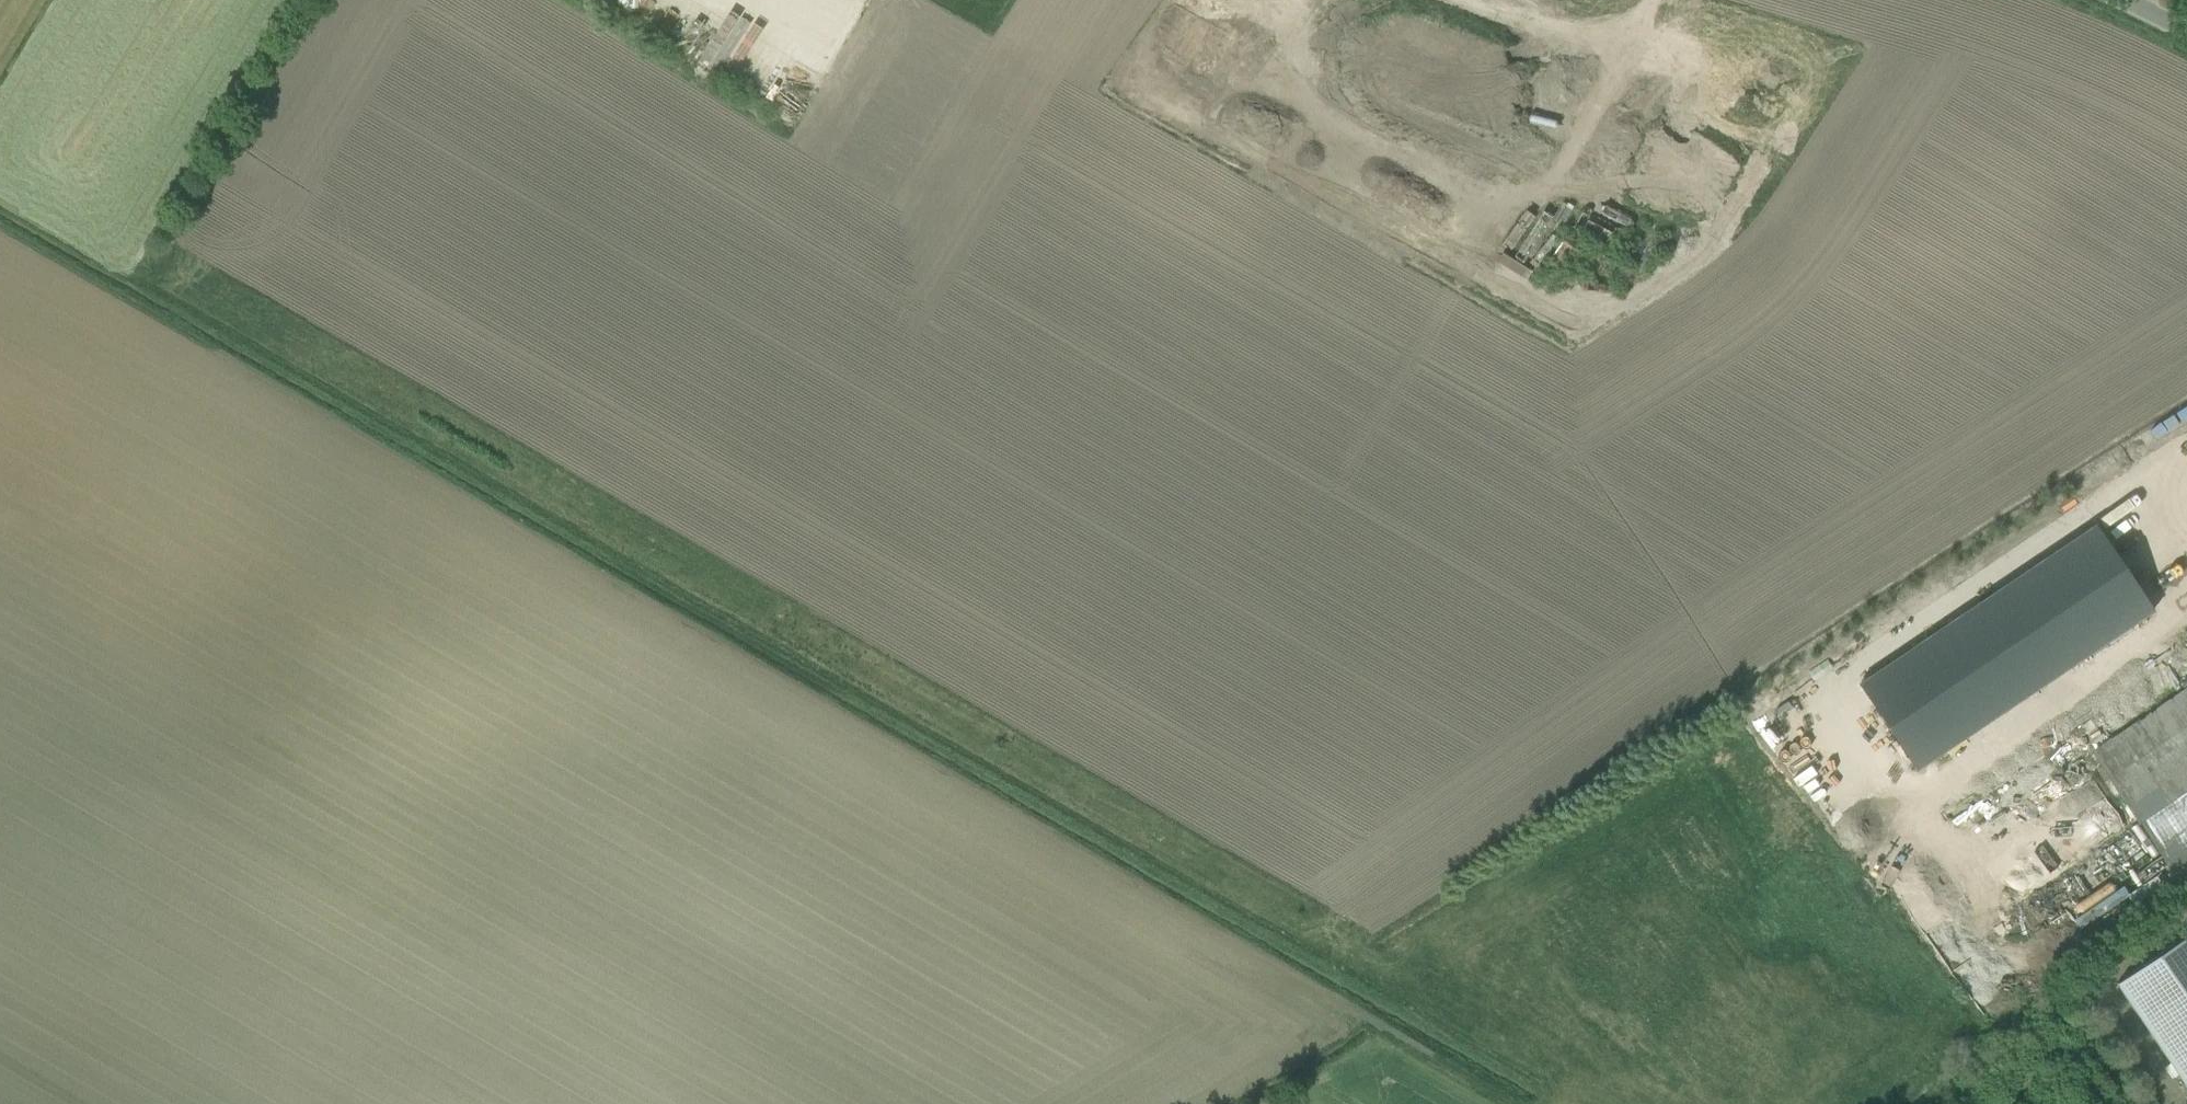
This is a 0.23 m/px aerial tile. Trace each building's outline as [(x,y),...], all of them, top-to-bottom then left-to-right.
[(1567,238),(1544,266),(1555,275),(1578,247),(1567,238)] [(2093,528),(1860,683),(1918,770),(2151,615),(2106,548),(2093,529),(2093,528)] [(2171,641),(2186,666),(2186,632),(2186,631),(2171,641)] [(2093,751),(2128,805),(2129,804),(2176,876),(2186,869),(2186,688),(2093,751)] [(2179,940),(2115,983),(2186,1089),(2186,952),(2179,940)]
